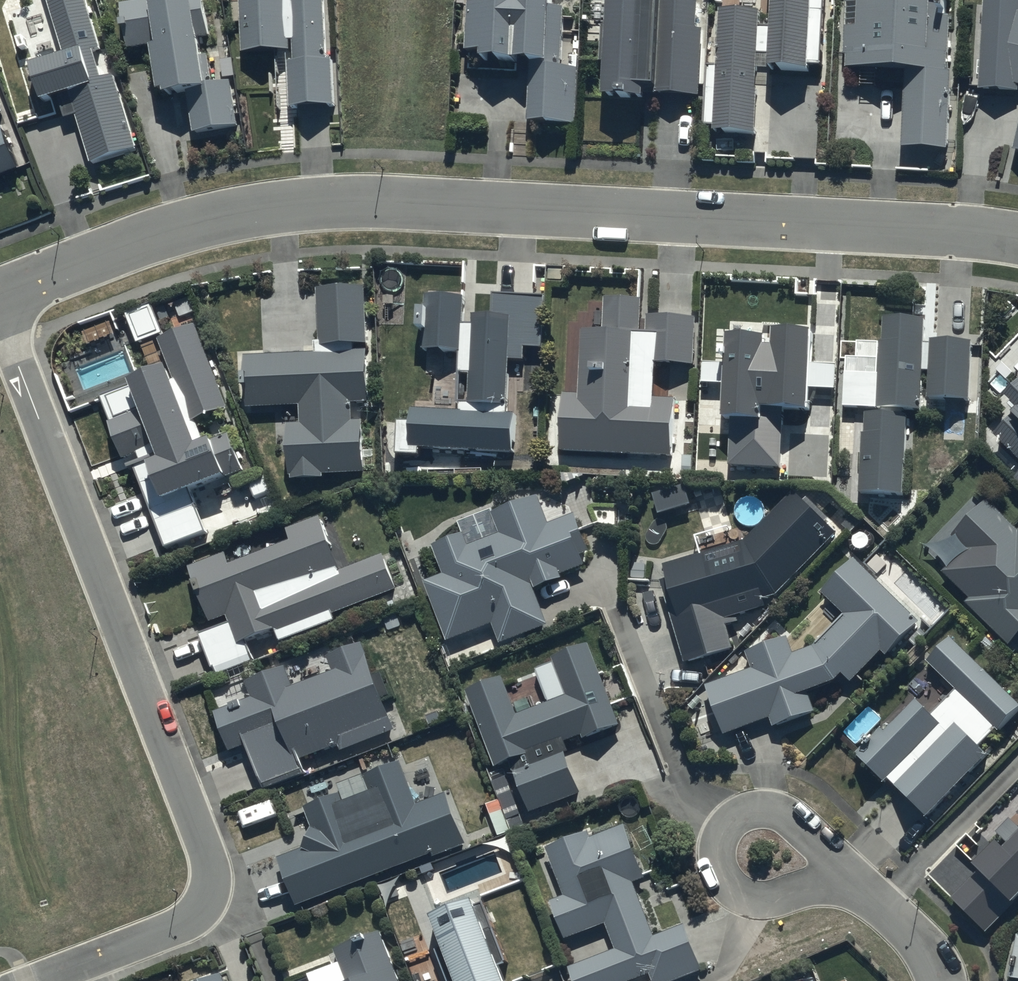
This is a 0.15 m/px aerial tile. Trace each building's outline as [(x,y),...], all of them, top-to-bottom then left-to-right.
[(70,66),(34,77),(45,113),(63,108),(67,124),(79,120),(94,170),(137,158),(114,77),(103,81),(95,56),(101,54),(85,0),(49,0),(70,66)] [(121,7),(129,51),(159,46),(160,52),(153,53),(160,95),(166,94),(167,102),(189,99),(195,137),(239,130),(232,84),(208,87),(201,40),(210,39),(204,0),(169,0),(121,7)] [(269,3),(242,3),(242,62),(277,62),(277,77),(270,77),(270,97),(277,97),(277,116),(334,116),(334,65),(328,65),(328,2),(312,2),(312,0),(269,0),(269,3)] [(516,2),(468,1),(466,51),(483,52),(483,63),(529,65),(527,118),(571,120),(574,66),(548,64),(549,57),(560,58),(563,2),(551,1),(551,0),(516,0),(516,2)] [(605,95),(642,97),(642,87),(656,88),(656,93),(697,95),(700,30),(691,30),(692,0),(609,0),(605,95)] [(774,26),(759,26),(759,13),(719,11),(714,133),(755,135),(759,54),(775,54),(774,74),(812,76),(812,66),(821,67),(824,0),(775,0),(774,26)] [(844,69),(906,72),(905,102),(905,153),(953,153),(953,73),(951,72),(951,65),(961,65),(961,25),(956,25),(956,13),(960,13),(960,4),(954,4),(954,0),(848,0),(844,69)] [(982,93),(1017,96),(1017,0),(986,0),(982,93)] [(21,178),(3,136),(0,137),(0,187),(21,178)] [(371,409),(367,293),(319,295),(321,345),(301,346),(301,359),(246,361),(247,413),(301,411),(302,429),(289,429),(291,488),(327,487),(326,482),(367,480),(365,426),(353,427),(353,410),(371,409)] [(421,461),(421,454),(515,459),(517,421),(508,421),(511,366),(525,367),(525,353),(542,354),(545,303),(493,300),(492,322),(475,321),(474,331),(464,330),(465,304),(427,302),(426,321),(423,321),(422,341),(424,341),(423,355),(462,357),(461,379),(472,379),(470,411),(461,410),(460,419),(414,416),(413,429),(400,428),(398,460),(421,461)] [(698,324),(644,321),(645,307),(607,305),(605,337),(584,335),(580,399),(565,398),(562,457),(674,464),(678,405),(657,404),(659,372),(695,374),(698,324)] [(930,406),(972,407),(974,349),(932,347),(932,348),(927,348),(928,325),(884,323),(883,348),(859,347),(858,363),(847,363),(845,413),(875,414),(874,419),(868,419),(867,441),(862,441),(859,500),(906,502),(910,419),(923,420),(924,378),(931,378),(930,406)] [(768,333),(724,331),(719,419),(729,419),(726,468),(780,470),(783,408),(807,409),(808,386),(833,387),(834,362),(809,361),(810,326),(768,324),(768,333)] [(132,380),(102,391),(131,469),(136,467),(166,547),(209,531),(195,493),(229,480),(228,477),(244,471),(229,430),(207,438),(200,421),(230,410),(198,325),(162,338),(174,371),(134,386),(132,380)] [(1003,392),(1017,406),(993,430),(1017,456),(1017,377),(1003,392)] [(802,498),(798,503),(792,497),(744,546),(666,567),(672,586),(665,588),(687,669),(737,655),(729,627),(766,614),(766,603),(778,601),(837,541),(822,526),(826,522),(802,498)] [(970,526),(956,512),(923,544),(949,572),(943,578),(970,604),(967,607),(1011,652),(1017,645),(1017,521),(997,499),(970,526)] [(470,553),(466,540),(433,552),(443,579),(423,586),(446,648),(493,630),(501,650),(549,632),(536,596),(564,586),(563,581),(587,572),(583,561),(592,558),(577,519),(549,530),(539,503),(494,520),(502,541),(470,553)] [(227,559),(190,573),(212,630),(199,635),(214,675),(218,673),(221,680),(256,666),(250,650),(278,639),(282,649),(338,627),(336,621),(399,597),(384,560),(341,577),(321,524),(288,536),(293,550),(233,573),(227,559)] [(753,675),(707,691),(725,741),(772,724),(775,733),(817,718),(810,700),(838,690),(845,683),(852,689),(883,656),(889,662),(922,628),(856,565),(823,598),(845,621),(813,652),(795,658),(790,643),(747,658),(753,675)] [(889,782),(927,820),(989,758),(980,749),(997,732),(999,735),(1017,716),(1017,706),(951,639),(927,663),(957,693),(932,719),(919,706),(888,737),(883,732),(857,758),(885,786),(889,782)] [(624,733),(590,648),(551,664),(566,700),(519,719),(505,684),(467,699),(498,777),(512,771),(532,821),(584,800),(568,761),(572,759),(568,749),(584,743),(586,748),(624,733)] [(286,672),(246,687),(252,705),(215,718),(230,759),(248,752),(265,797),(308,781),(303,766),(340,752),(342,757),(396,738),(363,649),(329,661),(335,678),(294,693),(286,672)] [(419,810),(402,767),(364,780),(371,799),(346,808),(343,798),(305,812),(313,835),(306,856),(279,863),(297,912),(433,860),(435,864),(467,851),(447,799),(419,810)] [(545,854),(564,901),(552,906),(567,946),(607,931),(616,955),(568,974),(571,980),(692,980),(703,977),(685,931),(656,942),(635,888),(647,884),(627,830),(592,843),(590,837),(545,854)] [(1002,846),(992,838),(969,861),(977,868),(949,897),(984,930),(1017,896),(1017,830),(1002,846)] [(468,907),(461,891),(433,902),(439,917),(432,920),(457,980),(506,980),(474,904),(468,907)] [(333,951),(338,964),(307,976),(309,980),(397,980),(379,933),(333,951)] [(1011,946),(1004,980),(1017,980),(1017,941),(1011,946)]
